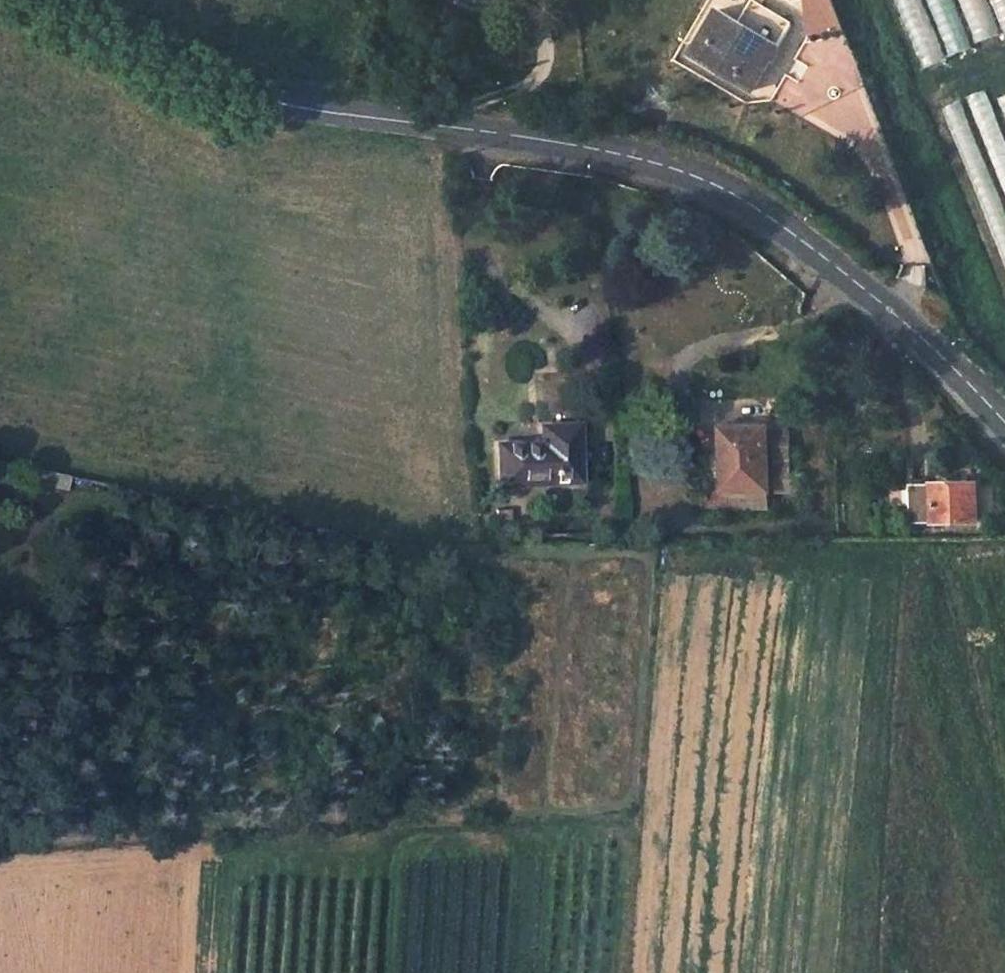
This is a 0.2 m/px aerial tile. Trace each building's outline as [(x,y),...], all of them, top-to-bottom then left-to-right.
[(1004,33),(1004,0),(900,0),(923,61),(973,42),(974,45),(1004,33)] [(718,11),(692,52),(725,73),(728,68),(754,84),(776,48),(718,11)] [(496,443),(498,485),(580,481),(578,423),(540,424),(541,441),(496,443)] [(723,427),(725,490),(768,489),(767,426),(723,427)] [(14,482),(15,479),(18,464),(0,460),(0,479),(14,482)] [(774,462),(774,489),(790,488),(790,462),(774,462)] [(15,479),(42,484),(45,470),(18,464),(15,479)] [(45,470),(42,484),(68,490),(71,476),(45,470)] [(909,484),(910,520),(977,519),(976,483),(909,484)]
